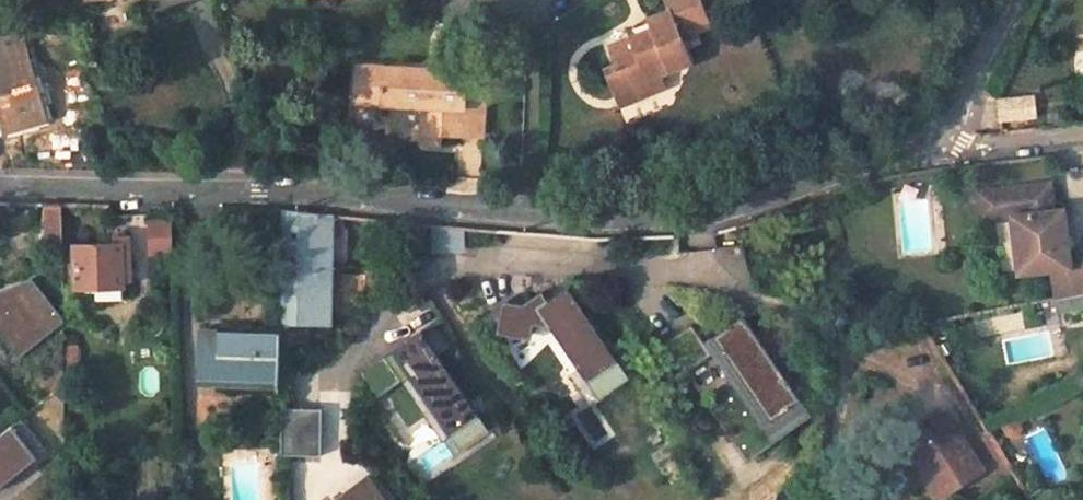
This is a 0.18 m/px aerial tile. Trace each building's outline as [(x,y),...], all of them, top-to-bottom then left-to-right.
[(698,0),(663,0),(666,9),(645,18),(649,28),(625,38),(604,46),(611,64),(598,70),(609,99),(635,88),(638,97),(663,88),(658,73),(690,62),(679,36),(708,26),(698,0)] [(649,28),(645,18),(621,27),(625,38),(649,28)] [(41,122),(16,35),(0,40),(0,133),(41,122)] [(375,106),(377,69),(350,67),(348,104),(375,106)] [(477,138),(479,74),(377,69),(375,106),(418,108),(417,134),(477,138)] [(612,108),(638,97),(635,88),(609,99),(612,108)] [(1028,96),(993,100),(996,120),(1030,116),(1028,96)] [(1069,261),(1058,209),(1049,211),(1043,184),(994,194),(1000,222),(1008,221),(1019,278),(1056,270),(1058,284),(1071,281),(1074,295),(1082,293),(1082,258),(1069,261)] [(1000,222),(994,194),(970,199),(975,227),(1000,222)] [(42,204),(43,246),(59,247),(59,204),(42,204)] [(331,216),(281,211),(279,316),(329,317),(331,216)] [(170,224),(150,224),(150,257),(170,257),(170,224)] [(130,279),(129,239),(115,239),(114,247),(74,246),(75,289),(120,290),(120,279),(130,279)] [(1071,281),(1058,284),(1061,298),(1074,295),(1071,281)] [(563,287),(532,308),(582,383),(613,362),(563,287)] [(1054,316),(1082,309),(1082,294),(1061,298),(1052,300),(1054,316)] [(512,295),(485,313),(505,343),(532,325),(524,313),(512,295)] [(532,308),(524,313),(574,389),(582,383),(532,308)] [(741,318),(712,339),(769,422),(799,401),(741,318)] [(692,325),(666,343),(686,372),(713,355),(713,354),(705,343),(692,325)] [(279,332),(199,330),(199,377),(282,379),(282,346),(279,345),(279,332)] [(421,335),(392,356),(438,428),(467,407),(421,335)] [(712,339),(705,343),(713,354),(713,355),(763,427),(769,422),(712,339)] [(392,356),(384,361),(401,388),(431,433),(438,428),(392,356)] [(384,361),(359,380),(376,406),(401,388),(384,361)] [(320,411),(282,410),(281,455),(320,456),(320,411)] [(908,447),(940,495),(979,471),(948,421),(908,447)] [(367,478),(340,499),(384,499),(367,478)]
